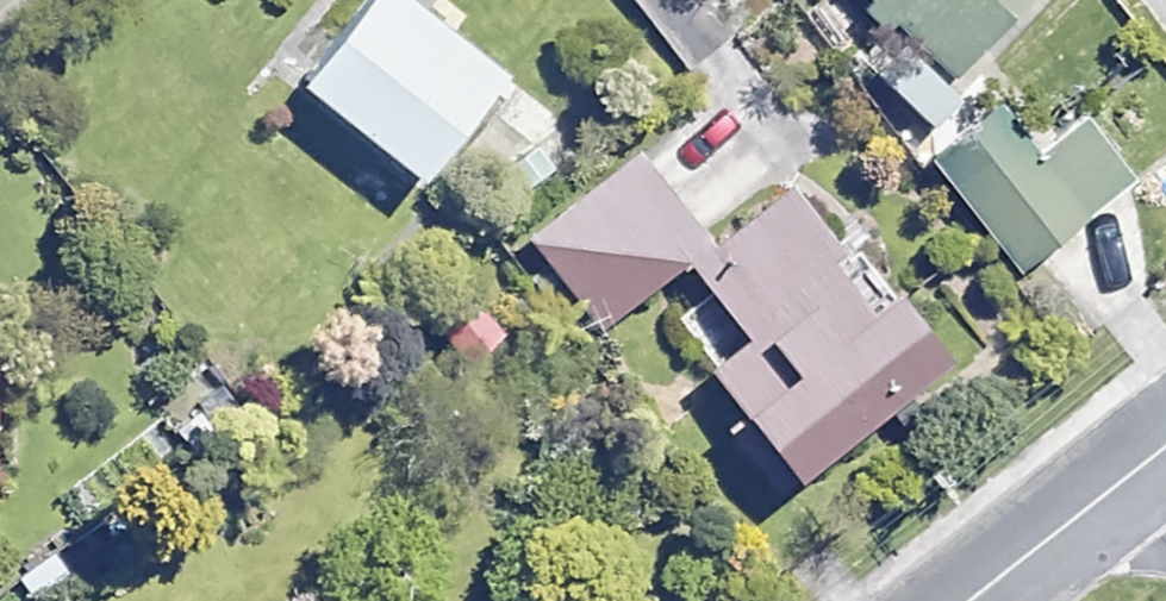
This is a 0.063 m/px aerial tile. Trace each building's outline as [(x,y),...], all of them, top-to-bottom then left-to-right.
[(411,0),(356,0),(292,82),(416,179),(501,70),(411,0)] [(947,77),(1018,0),(864,0),(947,77)] [(580,134),(532,100),(491,156),(538,191),(580,134)] [(1030,153),(996,107),(930,155),(1014,268),(1128,183),(1079,116),(1030,153)] [(702,244),(630,154),(526,238),(597,327),(702,244)] [(856,282),(783,186),(684,262),(745,341),(704,373),(737,417),(727,424),(774,486),(936,362),(868,272),(856,282)] [(503,333),(471,301),(428,345),(459,376),(503,333)]
